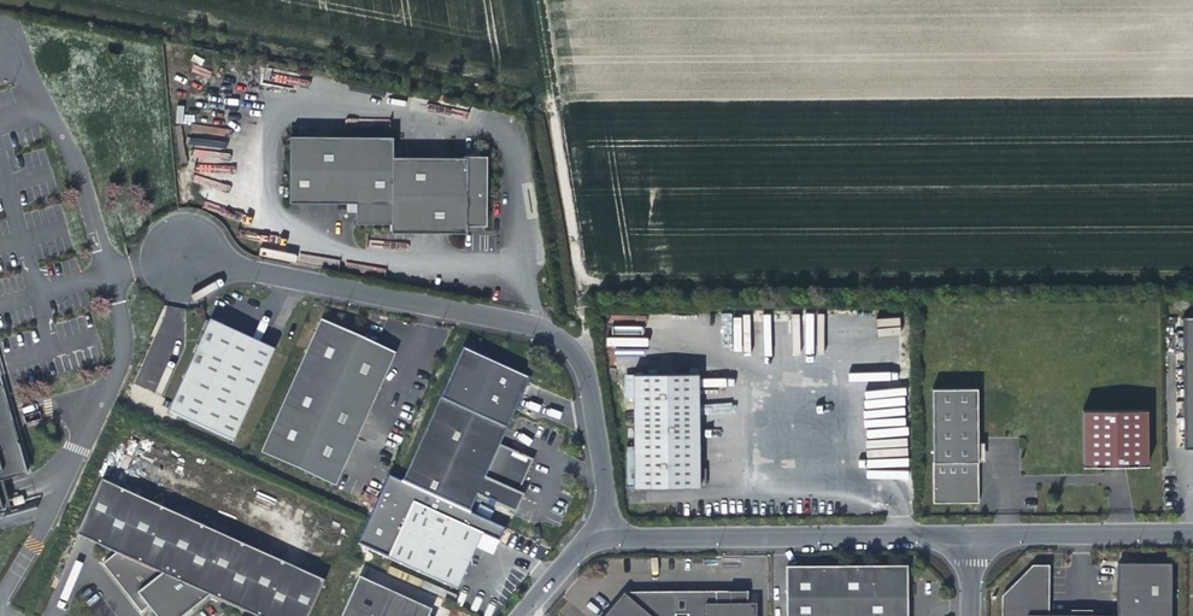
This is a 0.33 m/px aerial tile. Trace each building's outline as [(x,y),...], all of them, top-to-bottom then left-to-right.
[(484,226),(485,160),(392,159),(393,139),(290,137),(289,203),(356,204),(356,224),(391,224),(391,234),(467,235),(467,226),(484,226)] [(1185,449),(1192,449),(1192,318),(1184,319),(1185,449)] [(321,321),(261,454),(336,487),(396,355),(321,321)] [(275,351),(210,322),(169,413),(234,442),(275,351)] [(633,373),(633,487),(705,486),(705,468),(698,468),(698,372),(633,373)] [(978,387),(932,388),(933,502),(978,502),(978,387)] [(4,475),(25,469),(14,428),(11,419),(8,408),(3,391),(0,392),(0,476),(4,475)] [(439,397),(401,481),(469,512),(476,496),(510,511),(517,493),(533,460),(499,445),(507,428),(439,397)] [(1083,412),(1083,467),(1149,466),(1149,411),(1083,412)] [(0,476),(0,494),(5,513),(14,510),(4,475),(0,476)] [(101,481),(76,536),(108,550),(111,551),(114,556),(110,559),(102,564),(141,613),(148,608),(155,615),(185,615),(210,596),(254,615),(309,615),(324,582),(101,481)] [(517,493),(510,511),(515,513),(523,496),(517,493)] [(414,504),(388,559),(457,590),(482,535),(414,504)] [(1036,568),(1027,578),(1053,578),(1053,568),(1036,568)] [(1176,569),(1122,568),(1121,615),(1175,615),(1176,569)] [(784,569),(784,615),(905,615),(905,569),(784,569)] [(359,578),(342,615),(429,615),(431,611),(359,578)] [(1006,615),(1052,615),(1053,578),(1027,578),(1007,599),(1006,615)] [(604,615),(674,615),(674,614),(674,594),(623,594),(604,615)] [(674,594),(674,614),(685,614),(685,596),(685,594),(674,594)] [(753,605),(714,605),(714,596),(685,596),(685,614),(685,615),(754,615),(753,605)] [(753,596),(714,596),(714,605),(753,605),(753,596)]
